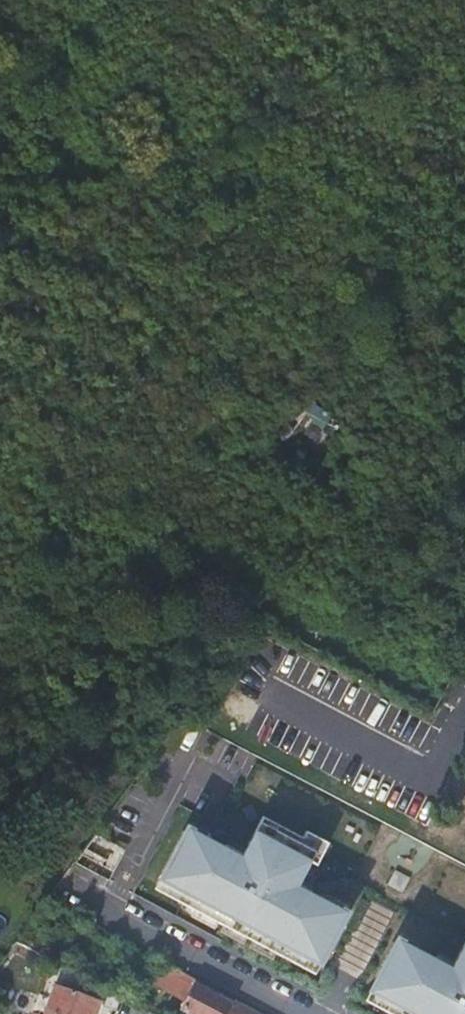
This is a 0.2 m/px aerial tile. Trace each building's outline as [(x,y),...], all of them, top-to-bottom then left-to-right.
[(48,78),(38,72),(35,81),(44,85),(48,78)] [(158,882),(184,896),(180,903),(287,960),(290,952),(317,966),(346,912),(308,892),(305,896),(293,890),(316,845),(262,816),(238,858),(222,849),(224,846),(187,828),(158,882)] [(394,869),(386,884),(401,892),(409,877),(394,869)] [(154,889),(180,903),(184,896),(158,882),(154,889)] [(449,970),(433,961),(434,959),(396,939),(368,993),(394,1007),(391,1013),(464,1013),(464,941),(449,970)] [(290,952),(287,960),(313,974),(317,966),(290,952)] [(156,981),(168,987),(178,969),(166,963),(156,981)] [(192,1013),(227,1013),(235,999),(188,975),(178,969),(168,987),(186,997),(180,1008),(192,1013)] [(100,999),(56,984),(46,1013),(95,1013),(100,999)] [(368,993),(364,1000),(390,1013),(391,1013),(394,1007),(368,993)] [(235,999),(227,1013),(262,1013),(235,999)]
